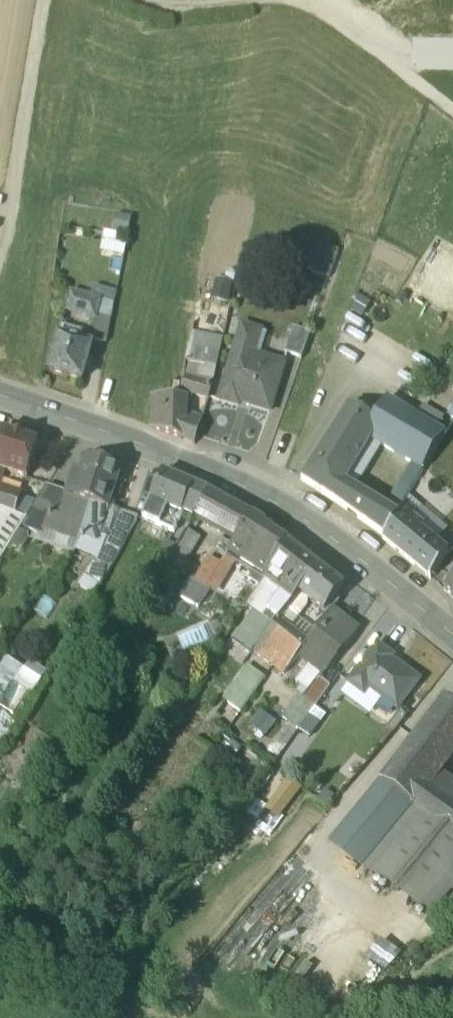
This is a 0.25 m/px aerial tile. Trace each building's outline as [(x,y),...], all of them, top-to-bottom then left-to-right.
[(404,23),(439,24),(440,0),(404,0),(404,23)] [(102,253),(126,256),(127,245),(119,243),(120,234),(105,232),(102,253)] [(101,303),(72,296),(67,313),(97,321),(101,303)] [(111,324),(97,321),(92,341),(106,344),(111,324)] [(242,328),(219,403),(238,408),(239,404),(269,414),(280,376),(279,376),(250,367),(254,355),(260,334),(242,328)] [(310,334),(293,329),(284,354),(301,360),(310,334)] [(74,335),(62,332),(60,339),(72,342),(74,335)] [(72,342),(60,339),(51,374),(84,383),(94,348),(72,342)] [(283,363),(254,355),(250,367),(279,376),(283,363)] [(211,388),(184,382),(181,394),(208,401),(211,388)] [(184,401),(152,400),(151,430),(182,441),(184,401)] [(443,437),(385,401),(372,423),(364,436),(366,437),(405,461),(422,471),(443,437)] [(349,408),(328,439),(354,456),(366,437),(364,436),(372,423),(349,408)] [(1,435),(0,440),(0,473),(4,474),(26,482),(30,471),(37,473),(40,462),(33,460),(37,447),(1,435)] [(354,456),(328,439),(301,481),(345,512),(356,494),(342,485),(347,477),(343,474),(354,456)] [(422,471),(405,461),(378,507),(394,517),(422,471)] [(86,462),(81,476),(76,475),(69,497),(68,500),(91,506),(103,467),(86,462)] [(103,467),(91,506),(108,512),(109,510),(113,497),(119,498),(122,489),(116,487),(121,472),(103,467)] [(194,488),(163,474),(150,504),(182,517),(184,513),(194,488)] [(207,494),(194,488),(184,513),(195,518),(207,494)] [(69,497),(48,489),(34,513),(49,517),(62,520),(68,500),(69,497)] [(15,518),(16,518),(21,501),(0,494),(0,513),(15,518)] [(253,519),(207,494),(195,518),(238,542),(253,519)] [(378,507),(356,494),(345,512),(383,537),(394,517),(378,507)] [(91,506),(68,500),(62,520),(49,517),(44,534),(78,545),(81,539),(85,526),(91,506)] [(182,517),(150,504),(143,522),(175,535),(182,517)] [(108,512),(91,506),(85,526),(102,531),(101,534),(111,537),(112,537),(120,514),(109,510),(108,512)] [(414,514),(403,507),(397,518),(398,519),(407,526),(414,514)] [(0,513),(0,567),(27,523),(14,519),(15,518),(0,513)] [(120,514),(112,537),(111,537),(91,569),(106,579),(119,556),(125,543),(138,519),(120,514)] [(264,526),(253,519),(230,555),(240,561),(242,566),(255,574),(277,540),(274,537),(272,531),(265,532),(264,526)] [(407,526),(398,519),(382,540),(430,580),(443,562),(425,548),(428,544),(407,526)] [(102,531),(85,526),(81,539),(98,544),(101,534),(102,531)] [(167,568),(181,575),(200,540),(187,533),(167,568)] [(277,540),(255,574),(264,580),(286,545),(277,540)] [(317,570),(286,545),(264,580),(262,582),(290,605),(297,596),(317,570)] [(221,568),(209,561),(196,584),(208,591),(221,568)] [(91,569),(90,569),(84,579),(99,589),(106,579),(91,569)] [(317,570),(297,596),(303,600),(324,615),(342,590),(317,570)] [(264,580),(255,574),(249,584),(258,589),(262,582),(264,580)] [(444,589),(452,598),(452,579),(444,589)] [(197,610),(208,591),(196,584),(192,582),(181,601),(197,610)] [(163,615),(175,593),(160,584),(147,607),(163,615)] [(290,605),(276,623),(284,628),(294,614),(292,613),(303,600),(297,596),(290,605)] [(306,645),(297,657),(310,667),(323,677),(356,632),(330,614),(306,645)] [(284,628),(276,623),(266,636),(295,659),(297,657),(306,645),(284,628)] [(266,636),(252,653),(283,677),(297,660),(295,659),(266,636)] [(392,659),(377,648),(349,686),(364,697),(369,691),(397,712),(418,683),(390,662),(392,659)] [(0,665),(0,703),(3,705),(12,688),(33,702),(47,679),(30,669),(26,677),(1,663),(0,665)] [(308,695),(320,681),(323,677),(310,667),(296,685),(308,695)] [(247,670),(231,693),(247,705),(263,681),(247,670)] [(320,681),(308,695),(303,701),(300,698),(283,722),(299,734),(330,689),(320,681)] [(446,699),(433,717),(452,732),(452,705),(446,699)] [(277,728),(261,716),(250,730),(266,741),(277,728)] [(396,769),(426,792),(438,775),(452,754),(452,732),(433,717),(396,769)] [(4,720),(0,726),(0,755),(16,727),(4,720)] [(381,788),(393,798),(412,812),(452,843),(452,812),(426,792),(396,769),(381,788)] [(426,792),(452,812),(452,787),(438,775),(426,792)] [(379,787),(330,852),(362,877),(363,875),(364,875),(345,861),(393,798),(381,788),(379,787)] [(393,798),(345,861),(364,875),(412,812),(393,798)] [(412,812),(364,875),(363,875),(430,926),(449,900),(452,895),(452,843),(412,812)]
